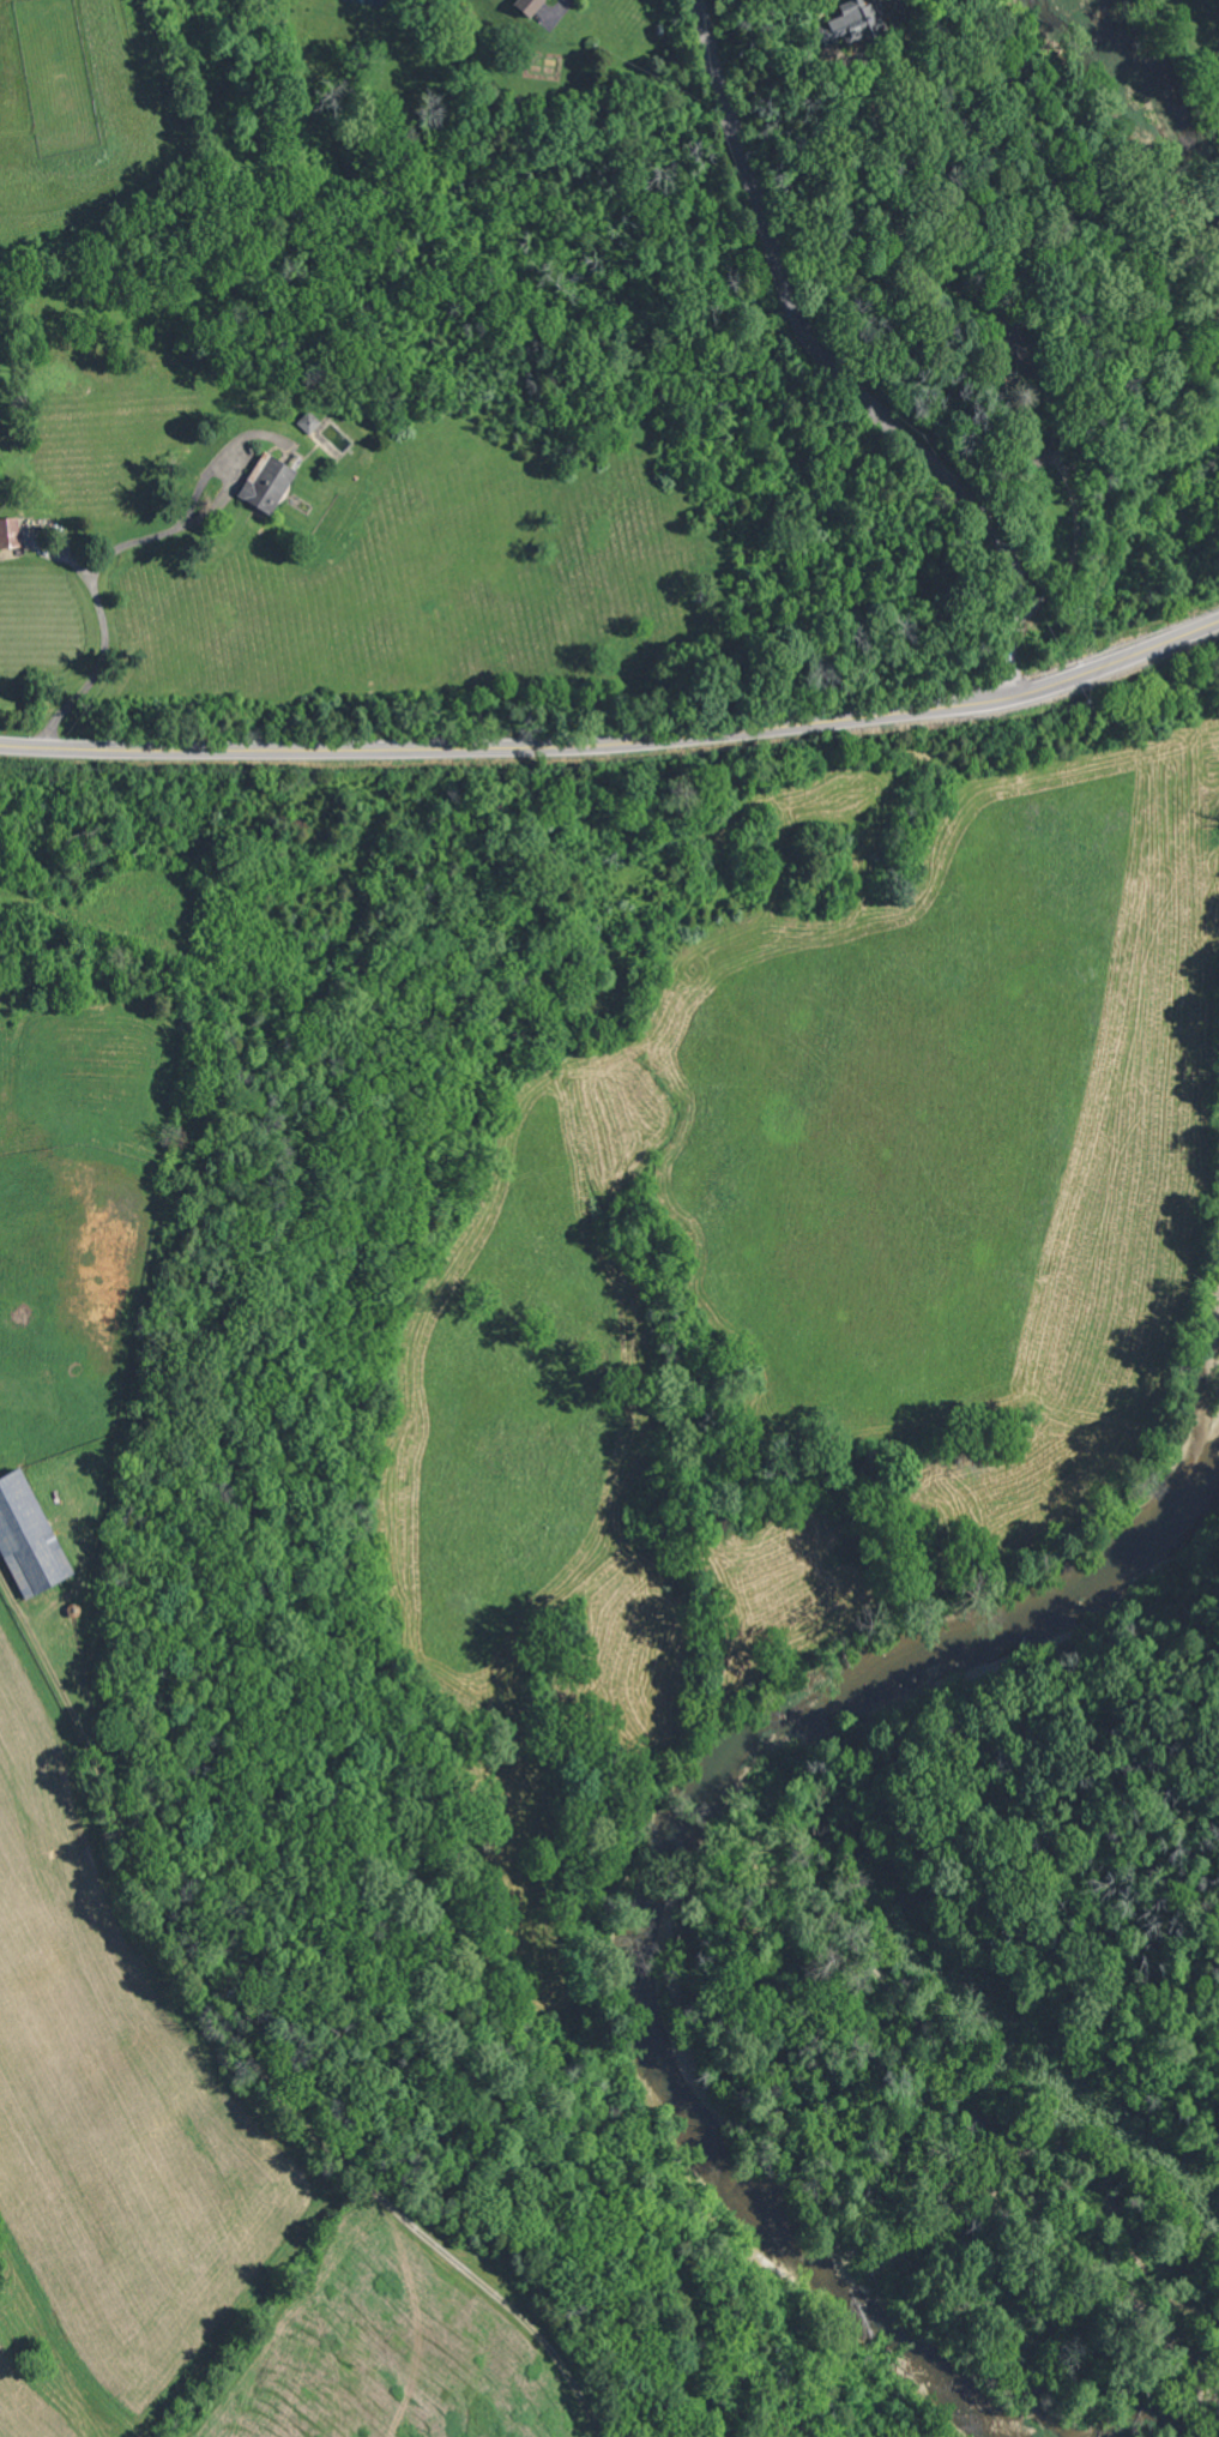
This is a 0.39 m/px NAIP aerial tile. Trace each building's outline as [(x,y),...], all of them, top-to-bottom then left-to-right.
[(513,12),(535,7),(533,0),(510,0),(513,12)] [(815,49),(842,35),(846,44),(882,27),(877,17),(882,13),(876,0),(869,0),(859,5),(857,0),(844,0),(833,6),(837,14),(805,30),(815,49)] [(270,515),(297,470),(263,450),(236,494),(270,515)] [(16,516),(0,518),(0,548),(20,545),(16,516)] [(21,1599),(72,1575),(22,1467),(0,1477),(0,1553),(21,1599)]
